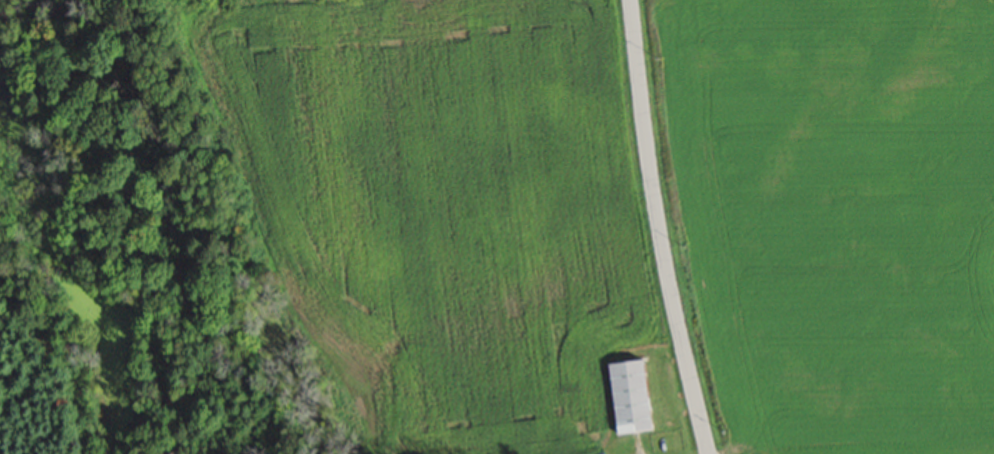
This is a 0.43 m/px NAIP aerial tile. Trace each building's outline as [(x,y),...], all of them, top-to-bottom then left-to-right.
[(648,430),(642,360),(606,363),(612,433),(648,430)]
